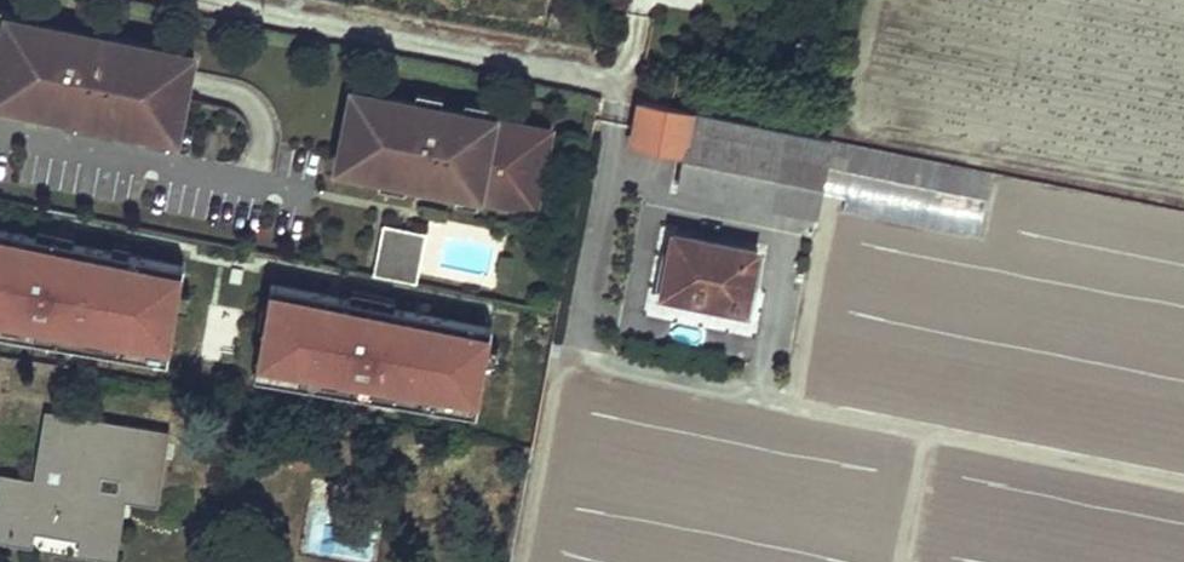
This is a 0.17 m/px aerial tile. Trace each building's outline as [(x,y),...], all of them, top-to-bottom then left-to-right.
[(6,22),(9,9),(0,6),(0,21),(6,22)] [(38,19),(9,9),(6,22),(36,28),(37,21),(38,19)] [(194,51),(156,45),(154,52),(109,42),(110,35),(37,21),(36,28),(6,22),(0,21),(0,102),(22,106),(24,97),(53,104),(51,112),(68,115),(71,107),(84,110),(83,118),(116,125),(117,116),(153,123),(151,132),(177,137),(194,51)] [(156,45),(110,35),(109,42),(154,52),(156,45)] [(445,95),(419,91),(417,100),(443,105),(445,95)] [(389,95),(387,104),(352,98),(340,157),(375,164),(374,173),(383,175),(409,180),(460,190),(482,194),(538,206),(540,192),(550,140),(553,127),(492,114),(466,110),(443,105),(417,100),(389,95)] [(53,104),(24,97),(22,106),(51,112),(53,104)] [(493,105),(467,100),(466,110),(492,114),(493,105)] [(829,139),(640,101),(633,143),(682,153),(677,187),(815,215),(824,167),(829,139)] [(84,110),(71,107),(68,115),(83,118),(84,110)] [(153,123),(117,116),(116,125),(151,132),(153,123)] [(988,171),(829,139),(824,167),(983,199),(988,171)] [(560,142),(550,140),(540,192),(550,194),(560,142)] [(375,164),(340,157),(339,167),(374,173),(375,164)] [(409,180),(383,175),(381,184),(408,190),(409,180)] [(482,194),(460,190),(458,200),(480,204),(482,194)] [(427,231),(384,221),(374,272),(417,281),(427,231)] [(757,254),(673,236),(660,295),(746,312),(757,254)] [(176,258),(76,240),(72,266),(63,265),(56,272),(51,308),(92,317),(91,319),(107,320),(117,313),(125,324),(143,326),(146,312),(167,315),(176,258)] [(265,293),(252,381),(477,417),(491,328),(265,293)] [(87,421),(44,416),(34,482),(32,492),(0,488),(0,542),(25,545),(28,530),(77,539),(74,555),(105,558),(109,536),(115,536),(121,502),(149,505),(160,433),(117,427),(116,432),(87,429),(87,421)] [(0,478),(0,488),(32,492),(34,482),(0,478)]
